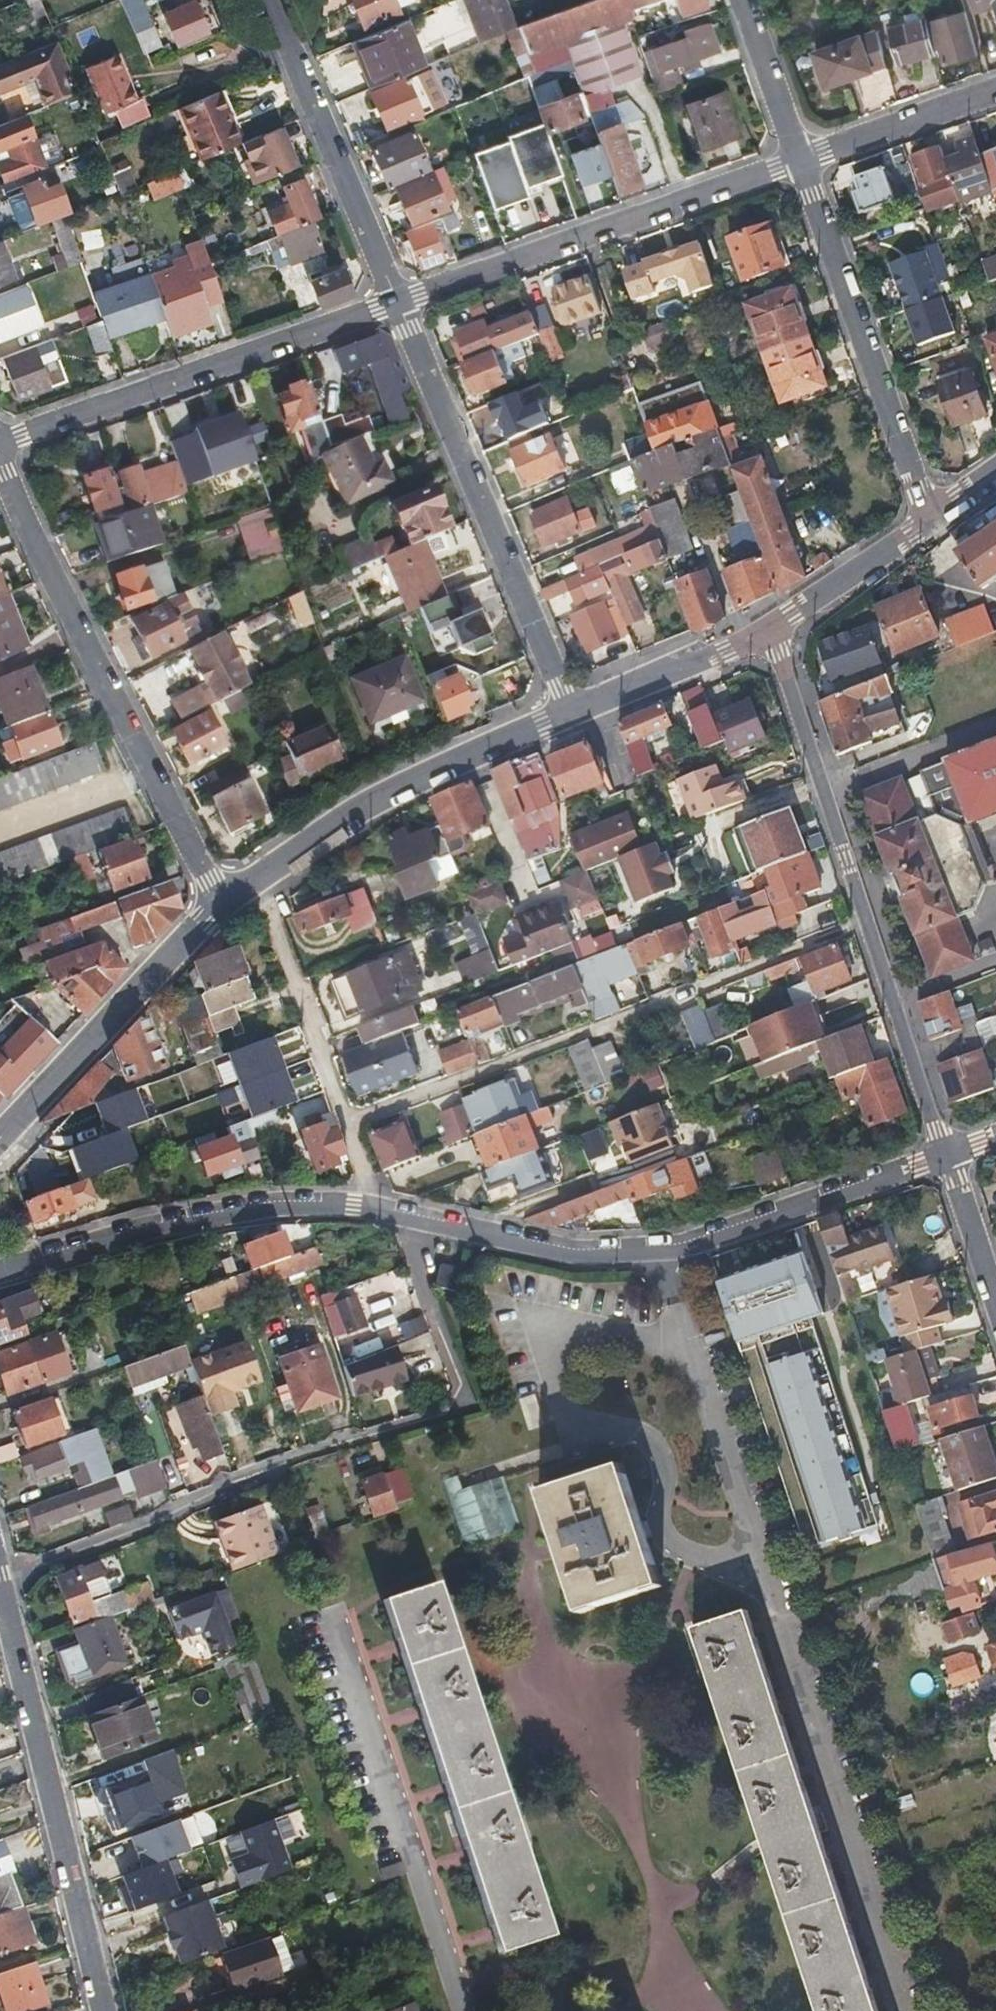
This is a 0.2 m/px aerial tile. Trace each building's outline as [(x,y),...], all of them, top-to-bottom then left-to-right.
[(138,12),(148,7),(145,0),(133,0),(138,12)] [(167,11),(179,39),(209,27),(198,0),(193,0),(167,11)] [(363,30),(397,14),(396,12),(412,4),(411,0),(351,0),(363,30)] [(516,29),(505,0),(467,0),(478,26),(444,40),(450,55),(508,33),(516,29)] [(630,16),(624,0),(594,0),(516,29),(523,45),(534,74),(570,59),(574,69),(590,116),(613,107),(606,89),(640,76),(621,20),(630,16)] [(630,16),(635,14),(632,5),(648,0),(624,0),(630,16)] [(681,15),(707,6),(705,0),(675,0),(681,15)] [(960,0),(944,0),(948,15),(964,10),(960,0)] [(968,8),(992,0),(965,0),(968,8)] [(37,22),(48,17),(41,2),(31,6),(37,22)] [(928,24),(923,8),(904,14),(906,24),(889,29),(892,37),(894,43),(900,62),(935,51),(934,47),(928,24)] [(945,65),(976,56),(969,29),(966,19),(964,12),(928,24),(934,47),(939,45),(945,65)] [(647,23),(650,33),(673,24),(669,15),(647,23)] [(375,85),(425,65),(405,19),(356,40),(375,85)] [(684,40),(644,56),(657,94),(680,85),(676,72),(663,76),(661,71),(679,63),(681,71),(697,65),(696,59),(716,50),(714,44),(721,42),(716,27),(709,29),(707,26),(682,34),(684,40)] [(523,45),(516,29),(508,33),(514,49),(523,45)] [(877,30),(858,37),(870,70),(887,64),(877,30)] [(858,37),(815,53),(827,85),(870,70),(858,37)] [(894,43),(892,37),(885,39),(887,46),(894,43)] [(349,43),(367,88),(375,85),(356,40),(349,43)] [(55,47),(0,66),(0,94),(26,85),(36,82),(43,102),(46,109),(82,96),(70,69),(67,70),(60,52),(57,53),(55,47)] [(139,99),(119,52),(89,66),(109,112),(120,107),(128,125),(154,113),(146,95),(139,99)] [(570,59),(534,74),(520,81),(523,89),(574,69),(570,59)] [(387,135),(420,120),(419,115),(442,104),(429,71),(371,94),(387,135)] [(224,89),(217,92),(220,99),(227,96),(224,89)] [(217,92),(179,109),(182,115),(220,99),(217,92)] [(573,92),(536,107),(547,131),(583,116),(573,92)] [(721,92),(687,105),(702,146),(736,134),(721,92)] [(242,142),(247,140),(227,96),(220,99),(240,143),(242,142)] [(192,136),(184,139),(173,146),(182,168),(183,168),(185,167),(240,143),(220,99),(182,115),(192,136)] [(466,140),(453,106),(420,120),(387,135),(371,141),(389,188),(430,170),(420,141),(442,132),(448,148),(466,140)] [(633,163),(613,107),(590,116),(617,191),(642,182),(635,162),(633,163)] [(179,109),(172,112),(175,118),(182,115),(179,109)] [(182,115),(175,118),(184,139),(192,136),(182,115)] [(47,168),(28,117),(0,127),(0,165),(7,183),(47,168)] [(297,164),(281,124),(247,140),(242,142),(249,158),(245,160),(256,183),(297,164)] [(544,127),(472,151),(491,208),(563,184),(544,127)] [(957,195),(959,202),(993,189),(981,154),(974,137),(958,144),(962,153),(945,160),(957,195)] [(434,168),(471,154),(467,143),(431,159),(434,168)] [(909,159),(904,144),(893,148),(897,158),(900,164),(909,159)] [(957,195),(945,160),(939,144),(913,154),(923,183),(924,187),(919,189),(924,202),(926,206),(957,195)] [(581,189),(604,183),(593,146),(570,153),(581,189)] [(995,197),(995,148),(981,154),(993,189),(995,197)] [(897,200),(907,203),(902,192),(909,189),(900,164),(897,158),(883,162),(897,200)] [(910,209),(924,202),(919,189),(918,185),(909,159),(900,164),(909,189),(902,192),(907,203),(910,209)] [(861,213),(897,200),(883,162),(855,172),(860,186),(852,190),(861,213)] [(182,168),(176,171),(191,216),(199,213),(202,212),(185,167),(183,168),(182,168)] [(57,172),(24,184),(26,189),(10,195),(22,228),(71,210),(57,172)] [(860,186),(855,172),(847,175),(852,190),(860,186)] [(436,173),(401,188),(414,221),(449,207),(436,173)] [(315,219),(321,217),(303,178),(281,188),(288,204),(297,226),(315,219)] [(153,181),(121,195),(123,202),(156,188),(153,181)] [(297,226),(288,204),(266,214),(276,236),(297,226)] [(191,216),(198,236),(206,233),(199,213),(191,216)] [(94,303),(63,216),(48,221),(62,258),(51,262),(55,273),(68,268),(81,309),(71,313),(76,329),(82,328),(100,321),(94,303)] [(438,217),(408,230),(425,266),(452,255),(438,217)] [(328,250),(315,219),(297,226),(276,236),(272,237),(277,249),(286,246),(294,264),(328,250)] [(770,223),(729,238),(745,279),(785,264),(770,223)] [(205,256),(208,265),(216,261),(206,233),(198,236),(205,256)] [(0,238),(0,272),(10,268),(2,247),(9,245),(6,236),(0,238)] [(906,305),(956,289),(937,239),(923,244),(925,247),(890,260),(906,305)] [(704,255),(701,243),(645,262),(646,264),(628,270),(638,299),(657,292),(654,283),(682,273),(689,294),(715,285),(704,255)] [(286,268),(294,264),(286,246),(277,249),(286,268)] [(151,284),(155,294),(161,315),(170,336),(210,320),(204,304),(220,298),(208,265),(205,256),(148,275),(151,284)] [(995,281),(995,256),(981,260),(989,284),(995,281)] [(309,279),(320,312),(352,300),(341,268),(309,279)] [(591,274),(554,287),(557,298),(551,301),(556,316),(563,314),(566,323),(604,309),(591,274)] [(151,284),(94,303),(100,321),(105,336),(161,315),(155,294),(151,284)] [(745,304),(763,353),(809,338),(791,288),(745,304)] [(0,293),(0,336),(24,327),(11,289),(0,293)] [(503,348),(542,332),(534,310),(488,328),(485,321),(457,332),(460,338),(457,339),(465,359),(468,358),(470,362),(503,348)] [(667,320),(640,329),(646,347),(674,337),(667,320)] [(92,355),(109,350),(105,336),(100,321),(82,328),(92,355)] [(542,332),(553,361),(567,355),(556,325),(542,332)] [(367,362),(391,422),(409,415),(400,393),(414,388),(392,335),(378,329),(381,336),(335,353),(342,371),(367,362)] [(985,336),(995,370),(995,332),(985,336)] [(809,338),(763,353),(780,401),(826,384),(809,338)] [(0,356),(15,396),(65,379),(58,360),(42,365),(37,353),(40,352),(38,343),(0,356)] [(516,376),(503,348),(470,362),(468,363),(478,386),(480,392),(516,376)] [(986,414),(970,371),(939,383),(954,426),(986,414)] [(620,392),(633,386),(631,377),(616,382),(620,392)] [(301,420),(320,413),(308,380),(290,386),(292,392),(281,397),(292,431),(303,426),(301,420)] [(558,420),(573,413),(568,402),(554,408),(558,420)] [(705,427),(712,424),(705,405),(697,407),(705,427)] [(651,434),(656,449),(717,427),(716,423),(712,424),(705,427),(697,407),(647,425),(651,434)] [(325,429),(330,445),(371,430),(367,417),(344,425),(340,414),(323,420),(325,429)] [(656,449),(633,457),(645,491),(730,461),(729,458),(721,436),(717,427),(656,449)] [(318,449),(330,445),(325,429),(313,433),(318,449)] [(721,436),(729,458),(737,455),(733,442),(743,439),(740,429),(738,430),(721,436)] [(530,431),(515,439),(519,448),(516,450),(530,484),(566,467),(553,434),(534,441),(530,431)] [(628,443),(633,457),(656,449),(651,434),(628,443)] [(361,435),(324,453),(344,499),(391,478),(382,457),(374,461),(361,435)] [(729,458),(730,461),(740,490),(760,540),(765,555),(778,590),(780,594),(805,576),(757,448),(737,455),(729,458)] [(188,488),(177,457),(144,469),(141,461),(117,470),(121,482),(129,509),(147,502),(188,488)] [(83,475),(99,520),(123,511),(113,484),(105,460),(98,462),(101,468),(83,475)] [(624,468),(611,473),(619,494),(632,489),(624,468)] [(121,482),(113,484),(123,511),(129,509),(121,482)] [(408,544),(420,538),(452,525),(434,486),(391,503),(408,544)] [(760,540),(740,490),(727,494),(738,524),(727,528),(734,549),(760,540)] [(651,507),(657,524),(661,538),(668,557),(692,547),(674,498),(651,507)] [(578,513),(572,500),(535,514),(547,548),(585,533),(580,520),(584,518),(582,512),(578,513)] [(99,520),(113,559),(162,542),(147,502),(129,509),(123,511),(99,520)] [(950,535),(961,553),(959,555),(983,594),(995,585),(995,502),(950,535)] [(240,514),(237,515),(255,560),(271,553),(284,547),(279,533),(268,504),(259,508),(253,510),(240,514)] [(589,552),(595,567),(601,565),(661,538),(657,524),(589,552)] [(378,556),(382,555),(384,554),(395,549),(389,534),(372,540),(378,556)] [(384,554),(408,610),(427,601),(444,594),(420,538),(408,544),(395,549),(384,554)] [(661,538),(601,565),(611,588),(615,598),(631,634),(633,638),(652,628),(629,574),(668,557),(661,538)] [(334,574),(362,562),(353,541),(325,553),(334,574)] [(284,547),(271,553),(275,563),(282,560),(294,592),(300,589),(300,588),(284,547)] [(808,557),(817,570),(832,560),(823,547),(808,557)] [(154,603),(177,593),(164,552),(112,569),(125,606),(152,598),(153,604),(154,603)] [(740,608),(778,590),(765,555),(726,569),(740,608)] [(601,565),(595,567),(544,590),(548,600),(572,590),(577,603),(611,588),(601,565)] [(677,582),(693,625),(695,630),(725,615),(708,571),(677,582)] [(465,603),(459,588),(444,594),(427,601),(434,616),(465,603)] [(300,589),(294,592),(287,596),(298,620),(305,617),(308,623),(314,620),(300,589)] [(919,589),(875,606),(892,653),(937,637),(919,589)] [(177,593),(154,603),(156,609),(175,644),(201,629),(181,591),(177,593)] [(5,594),(0,596),(0,653),(23,645),(5,594)] [(615,598),(604,603),(619,639),(631,634),(615,598)] [(619,639),(604,603),(573,616),(589,652),(619,639)] [(439,654),(467,642),(471,652),(492,643),(475,604),(427,625),(439,654)] [(945,622),(956,651),(995,636),(995,635),(983,607),(945,622)] [(156,609),(133,621),(152,656),(175,644),(156,609)] [(222,629),(186,647),(196,667),(194,668),(200,681),(203,680),(206,686),(198,691),(196,688),(170,701),(180,720),(247,685),(250,684),(243,669),(245,668),(233,644),(230,646),(222,629)] [(832,679),(837,695),(892,675),(895,674),(887,656),(878,659),(867,631),(817,650),(827,672),(830,679),(832,679)] [(404,653),(354,674),(372,718),(423,696),(404,653)] [(6,729),(46,713),(29,669),(0,679),(0,714),(6,729)] [(461,672),(432,685),(447,720),(468,710),(467,705),(473,702),(461,672)] [(823,682),(830,679),(827,672),(820,675),(823,682)] [(824,711),(839,757),(880,741),(875,728),(901,718),(890,693),(898,691),(892,675),(837,695),(821,701),(824,711)] [(203,680),(200,681),(194,685),(196,688),(198,691),(206,686),(203,680)] [(679,693),(686,713),(707,704),(701,689),(699,683),(679,693)] [(702,751),(716,746),(721,743),(707,704),(686,713),(702,751)] [(762,740),(749,704),(717,715),(730,753),(762,740)] [(671,729),(661,705),(621,722),(642,776),(654,771),(652,767),(650,768),(640,741),(671,729)] [(226,745),(209,711),(174,730),(190,764),(226,745)] [(46,713),(6,729),(13,748),(0,753),(6,765),(58,746),(46,713)] [(303,771),(325,760),(342,753),(328,724),(297,739),(294,734),(288,736),(290,742),(288,743),(292,753),(281,758),(294,786),(307,780),(303,771)] [(590,743),(549,759),(566,799),(597,787),(599,791),(605,789),(603,785),(606,783),(601,772),(610,768),(606,758),(597,761),(590,743)] [(93,744),(0,778),(0,811),(103,773),(93,744)] [(921,773),(923,777),(907,783),(922,820),(919,821),(902,779),(858,796),(931,977),(972,962),(954,919),(975,911),(986,886),(962,828),(972,825),(995,815),(995,744),(921,773)] [(542,783),(532,758),(490,779),(508,823),(549,807),(540,784),(542,783)] [(329,769),(325,760),(303,771),(307,780),(329,769)] [(265,813),(242,767),(207,786),(230,831),(265,813)] [(720,791),(726,788),(717,767),(711,770),(720,791)] [(694,821),(746,801),(739,783),(726,788),(720,791),(711,770),(679,782),(694,821)] [(470,789),(434,806),(449,845),(488,830),(470,789)] [(770,868),(809,853),(791,808),(736,829),(752,875),(770,868)] [(67,863),(87,856),(132,840),(122,812),(0,855),(0,887),(67,863)] [(575,836),(588,869),(620,857),(643,848),(630,814),(575,836)] [(448,853),(437,825),(405,838),(402,832),(387,838),(399,868),(394,870),(406,901),(437,890),(425,863),(448,853)] [(962,828),(986,886),(995,883),(972,825),(962,828)] [(530,837),(516,841),(524,860),(552,849),(545,834),(531,839),(530,837)] [(810,839),(814,851),(826,846),(822,834),(810,839)] [(142,837),(132,840),(134,845),(135,851),(144,848),(142,837)] [(661,856),(655,843),(643,848),(620,857),(637,903),(675,889),(670,875),(676,872),(668,854),(661,856)] [(146,882),(135,851),(134,845),(99,857),(112,893),(146,882)] [(764,890),(776,921),(793,915),(803,911),(799,899),(822,889),(809,853),(770,868),(776,885),(764,890)] [(87,856),(67,863),(75,887),(96,880),(87,856)] [(758,892),(764,890),(776,885),(770,868),(752,875),(758,892)] [(577,903),(597,895),(588,869),(565,878),(570,893),(573,892),(577,903)] [(171,882),(70,918),(74,932),(78,931),(122,916),(131,942),(155,935),(179,909),(171,882)] [(465,894),(474,914),(503,903),(496,882),(465,894)] [(741,963),(752,958),(742,934),(776,921),(764,890),(758,892),(719,908),(736,951),(741,963)] [(347,893),(297,914),(305,933),(349,915),(356,932),(375,924),(362,891),(348,896),(347,893)] [(509,946),(518,966),(576,944),(569,926),(572,925),(565,906),(545,913),(544,911),(522,918),(529,937),(509,946)] [(736,951),(719,908),(698,916),(707,940),(714,959),(736,951)] [(481,955),(489,952),(474,914),(465,917),(481,955)] [(793,915),(776,921),(779,928),(795,921),(793,915)] [(698,916),(687,920),(696,944),(707,940),(698,916)] [(70,918),(35,931),(41,945),(23,952),(29,970),(37,967),(46,963),(84,948),(82,942),(78,931),(74,932),(70,918)] [(507,940),(509,946),(529,937),(522,918),(513,922),(518,935),(507,940)] [(687,920),(678,924),(687,947),(696,944),(687,920)] [(202,951),(195,959),(207,994),(203,995),(217,1034),(232,1028),(236,1038),(247,1034),(237,1006),(255,998),(230,924),(221,931),(202,951)] [(678,924),(636,940),(644,963),(687,947),(678,924)] [(581,954),(614,941),(610,929),(576,942),(581,954)] [(995,950),(995,935),(977,942),(982,955),(995,950)] [(636,940),(625,945),(634,967),(644,963),(636,940)] [(84,948),(46,963),(52,980),(88,966),(109,984),(126,967),(99,943),(97,943),(84,948)] [(618,947),(584,961),(573,965),(587,1001),(594,1020),(615,1012),(608,988),(598,991),(593,981),(617,971),(621,979),(636,973),(634,967),(625,945),(618,947)] [(817,998),(816,993),(851,979),(839,945),(804,959),(811,980),(791,988),(797,1006),(812,1000),(817,998)] [(499,974),(489,952),(481,955),(457,964),(466,987),(499,974)] [(346,1021),(421,993),(407,955),(333,984),(346,1021)] [(769,981),(799,970),(796,961),(766,972),(769,981)] [(46,963),(37,967),(44,984),(52,980),(46,963)] [(587,1001),(573,965),(492,997),(504,1026),(505,1029),(527,1020),(526,1018),(522,1006),(565,989),(569,987),(577,1006),(587,1001)] [(52,980),(83,1013),(109,984),(88,966),(52,980)] [(607,984),(621,979),(617,971),(593,981),(598,991),(608,988),(607,984)] [(569,999),(565,989),(522,1006),(526,1018),(569,999)] [(918,1002),(930,1040),(972,1026),(992,1018),(990,1012),(959,1023),(947,991),(918,1002)] [(181,1002),(205,1063),(226,1055),(217,1034),(203,995),(181,1002)] [(3,1097),(37,1062),(55,1042),(10,997),(5,999),(0,1001),(0,1009),(4,1012),(0,1016),(0,1094),(3,1097)] [(504,1026),(492,997),(456,1011),(458,1017),(464,1033),(475,1028),(479,1035),(504,1026)] [(797,1006),(751,1024),(765,1059),(787,1051),(809,1043),(826,1036),(812,1000),(797,1006)] [(733,1033),(723,1004),(703,1011),(713,1040),(733,1033)] [(696,1047),(713,1040),(703,1011),(701,1005),(683,1011),(696,1047)] [(418,1026),(411,1008),(357,1030),(364,1047),(418,1026)] [(147,1012),(115,1047),(129,1082),(167,1067),(147,1012)] [(980,1050),(995,1044),(995,1017),(992,1018),(972,1026),(980,1050)] [(873,1061),(860,1023),(826,1036),(809,1043),(787,1051),(765,1059),(752,1065),(757,1078),(808,1061),(807,1057),(818,1055),(820,1062),(827,1060),(834,1075),(873,1061)] [(930,1040),(950,1104),(992,1088),(980,1050),(972,1026),(930,1040)] [(401,1033),(341,1057),(358,1098),(417,1075),(401,1033)] [(468,1043),(476,1066),(487,1062),(478,1038),(468,1043)] [(589,1039),(569,1047),(585,1090),(607,1082),(593,1049),(589,1039)] [(438,1057),(446,1078),(476,1066),(468,1043),(438,1057)] [(593,1049),(607,1082),(623,1076),(610,1043),(593,1049)] [(891,1054),(873,1061),(834,1075),(814,1082),(822,1105),(799,1113),(803,1127),(865,1106),(871,1122),(910,1109),(891,1054)] [(46,1125),(73,1116),(125,1095),(107,1056),(84,1082),(46,1125)] [(228,1059),(212,1063),(217,1086),(233,1083),(228,1059)] [(70,1185),(306,1095),(297,1073),(61,1163),(70,1185)] [(506,1081),(461,1097),(463,1100),(475,1133),(477,1133),(520,1116),(506,1081)] [(584,1104),(580,1093),(546,1106),(551,1117),(584,1104)] [(475,1133),(463,1100),(440,1110),(451,1143),(475,1133)] [(673,1143),(657,1101),(618,1117),(627,1140),(633,1158),(673,1143)] [(475,1133),(488,1168),(508,1160),(538,1148),(530,1126),(551,1117),(546,1106),(520,1116),(477,1133),(475,1133)] [(246,1121),(251,1134),(280,1123),(275,1110),(246,1121)] [(342,1157),(345,1155),(330,1113),(302,1123),(304,1131),(300,1133),(314,1173),(344,1162),(342,1157)] [(627,1140),(618,1117),(610,1120),(619,1143),(627,1140)] [(369,1133),(383,1169),(419,1155),(406,1119),(369,1133)] [(238,1165),(260,1157),(251,1134),(246,1121),(233,1126),(238,1139),(231,1142),(229,1137),(195,1149),(205,1177),(223,1171),(225,1176),(240,1171),(238,1165)] [(581,1135),(590,1158),(608,1151),(599,1128),(581,1135)] [(488,1168),(482,1171),(488,1186),(512,1178),(514,1182),(546,1168),(538,1148),(508,1160),(488,1168)] [(787,1173),(777,1148),(754,1157),(763,1182),(787,1173)] [(634,1196),(635,1200),(674,1186),(678,1198),(701,1189),(688,1156),(628,1179),(634,1196)] [(546,1168),(514,1182),(518,1193),(550,1181),(546,1168)] [(522,1219),(552,1226),(582,1216),(582,1214),(634,1196),(628,1179),(522,1219)] [(87,1181),(65,1190),(76,1218),(100,1208),(87,1181)] [(24,1205),(39,1241),(80,1224),(76,1218),(65,1190),(24,1205)] [(839,1211),(818,1218),(847,1301),(887,1287),(903,1282),(883,1227),(848,1239),(839,1211)] [(304,1251),(293,1222),(277,1224),(280,1232),(244,1246),(252,1271),(304,1251)] [(325,1263),(319,1245),(304,1251),(252,1271),(233,1278),(240,1298),(243,1297),(242,1294),(287,1276),(289,1281),(304,1276),(302,1271),(325,1263)] [(805,1250),(718,1277),(741,1351),(772,1342),(770,1334),(826,1317),(805,1250)] [(451,1290),(458,1268),(441,1265),(436,1286),(451,1290)] [(934,1271),(903,1282),(887,1287),(909,1351),(929,1345),(944,1340),(938,1323),(954,1318),(948,1299),(945,1300),(934,1271)] [(184,1319),(240,1298),(233,1278),(177,1299),(184,1319)] [(49,1323),(39,1291),(1,1302),(0,1300),(0,1338),(49,1323)] [(343,1334),(328,1296),(319,1300),(333,1338),(343,1334)] [(336,1305),(347,1333),(364,1327),(353,1299),(336,1305)] [(60,1330),(67,1352),(98,1342),(91,1321),(60,1330)] [(822,1326),(763,1346),(770,1370),(779,1367),(786,1388),(836,1371),(822,1326)] [(6,1394),(45,1383),(32,1344),(0,1354),(0,1375),(6,1394)] [(247,1344),(199,1361),(213,1400),(230,1394),(260,1383),(247,1344)] [(281,1358),(300,1411),(337,1398),(318,1345),(281,1358)] [(410,1381),(399,1345),(345,1367),(357,1400),(410,1381)] [(869,1365),(878,1392),(884,1412),(909,1403),(924,1398),(939,1393),(933,1376),(940,1374),(929,1345),(909,1351),(869,1365)] [(186,1349),(127,1369),(137,1398),(167,1388),(165,1381),(193,1371),(191,1364),(186,1349)] [(213,1400),(199,1361),(191,1364),(193,1371),(202,1396),(204,1403),(209,1417),(235,1408),(230,1394),(213,1400)] [(980,1413),(971,1382),(939,1393),(924,1398),(930,1418),(935,1433),(944,1430),(942,1425),(980,1413)] [(16,1414),(26,1449),(63,1437),(52,1403),(16,1414)] [(203,1460),(222,1454),(209,1417),(204,1403),(181,1412),(194,1449),(198,1448),(203,1460)] [(909,1403),(884,1412),(898,1451),(922,1443),(916,1424),(909,1403)] [(937,1438),(935,1433),(930,1418),(916,1424),(922,1443),(937,1438)] [(995,1475),(995,1452),(993,1453),(983,1422),(941,1436),(958,1488),(995,1475)] [(76,1476),(81,1489),(110,1479),(97,1433),(25,1455),(30,1471),(41,1468),(43,1477),(85,1464),(88,1473),(76,1476)] [(20,1457),(15,1445),(0,1449),(0,1463),(20,1457)] [(619,1462),(535,1490),(576,1611),(659,1584),(619,1462)] [(57,1497),(44,1501),(51,1524),(122,1502),(121,1497),(137,1493),(140,1500),(168,1491),(158,1463),(110,1479),(81,1489),(57,1497)] [(418,1514),(406,1476),(385,1482),(365,1489),(378,1524),(398,1517),(398,1520),(418,1514)] [(365,1489),(385,1482),(384,1477),(363,1483),(365,1489)] [(459,1478),(442,1484),(466,1553),(523,1534),(505,1479),(464,1491),(459,1478)] [(972,1539),(995,1532),(995,1493),(960,1504),(972,1539)] [(935,1560),(956,1554),(937,1495),(915,1503),(934,1557),(935,1560)] [(265,1509),(226,1522),(235,1552),(230,1554),(236,1574),(281,1559),(265,1509)] [(114,1520),(117,1529),(133,1524),(130,1514),(114,1520)] [(324,1516),(311,1520),(323,1548),(333,1544),(332,1539),(324,1516)] [(235,1552),(226,1522),(220,1524),(230,1554),(235,1552)] [(362,1529),(332,1539),(333,1544),(364,1534),(362,1529)] [(956,1554),(935,1560),(952,1610),(962,1606),(964,1611),(983,1605),(976,1581),(995,1574),(995,1554),(992,1542),(976,1548),(956,1554)] [(87,1626),(109,1618),(125,1613),(150,1605),(155,1603),(149,1585),(111,1598),(100,1565),(59,1578),(73,1623),(85,1620),(87,1626)] [(205,1570),(190,1575),(194,1590),(211,1585),(205,1570)] [(432,1584),(376,1603),(501,1952),(554,1933),(432,1584)] [(240,1622),(230,1594),(169,1614),(179,1648),(203,1640),(210,1663),(233,1656),(223,1627),(240,1622)] [(691,1626),(817,2010),(877,2010),(746,1609),(691,1626)] [(977,1628),(972,1611),(954,1617),(942,1621),(949,1638),(977,1628)] [(87,1626),(77,1629),(82,1645),(61,1652),(69,1680),(91,1673),(89,1667),(121,1655),(109,1618),(87,1626)] [(944,1656),(950,1673),(978,1664),(977,1662),(973,1663),(968,1649),(944,1656)] [(978,1664),(950,1673),(954,1684),(982,1675),(978,1664)] [(262,1682),(256,1666),(243,1670),(248,1687),(262,1682)] [(96,1715),(141,1701),(135,1681),(90,1696),(96,1715)] [(252,1733),(278,1726),(269,1700),(253,1705),(256,1714),(248,1716),(252,1733)] [(96,1715),(95,1715),(108,1760),(158,1744),(143,1701),(141,1701),(96,1715)] [(144,1778),(100,1790),(112,1832),(156,1818),(144,1778)] [(292,1871),(282,1839),(295,1835),(290,1815),(220,1836),(235,1888),(292,1871)] [(19,1908),(7,1872),(15,1870),(4,1837),(0,1839),(0,1914),(19,1908)] [(129,1914),(173,1900),(161,1865),(123,1877),(130,1897),(124,1899),(129,1914)] [(206,1904),(163,1918),(167,1933),(165,1934),(171,1951),(174,1951),(178,1966),(210,1954),(222,1950),(206,1904)] [(19,1908),(0,1914),(0,1955),(30,1945),(19,1908)] [(271,1942),(281,1974),(302,1967),(292,1935),(271,1942)] [(235,1990),(281,1974),(271,1942),(224,1958),(235,1990)] [(31,1964),(0,1974),(0,1993),(5,2010),(27,2010),(44,2006),(31,1964)] [(317,1971),(308,1974),(209,2007),(210,2010),(239,2010),(242,2010),(240,2001),(317,1976),(317,1971)] [(413,2000),(390,2008),(391,2010),(416,2010),(413,2000)]
